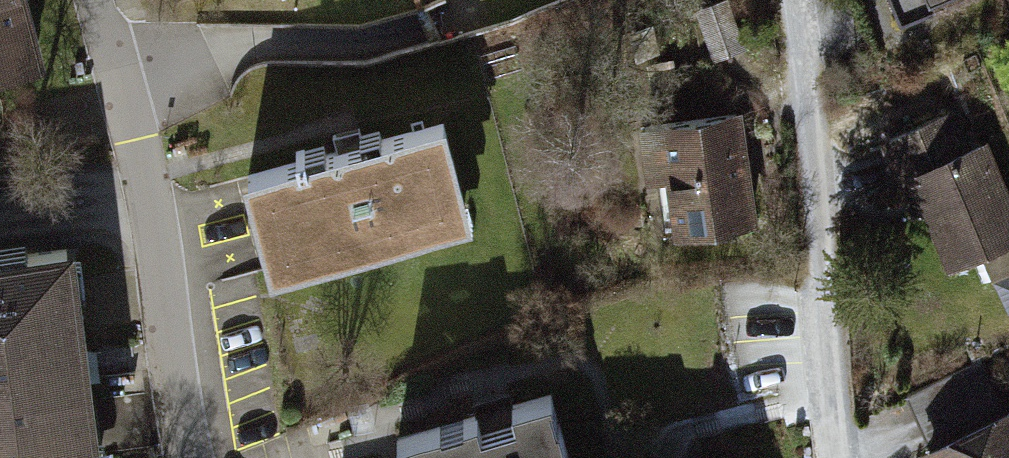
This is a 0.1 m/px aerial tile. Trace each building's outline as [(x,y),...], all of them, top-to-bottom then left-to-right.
[(38,59),(24,0),(0,0),(0,68),(38,59)] [(900,31),(975,0),(887,0),(900,31)] [(751,114),(641,131),(659,243),(768,226),(751,114)] [(887,148),(920,227),(927,224),(949,278),(1008,253),(1008,186),(990,140),(967,149),(955,120),(887,148)] [(434,140),(229,194),(257,301),(462,247),(434,140)] [(0,249),(0,457),(107,457),(80,239),(0,249)] [(910,402),(933,451),(1008,419),(1008,361),(910,402)] [(399,434),(405,457),(574,457),(558,392),(512,404),(516,420),(481,429),(477,415),(399,434)] [(923,455),(924,457),(1008,457),(1008,419),(933,451),(923,455)]
